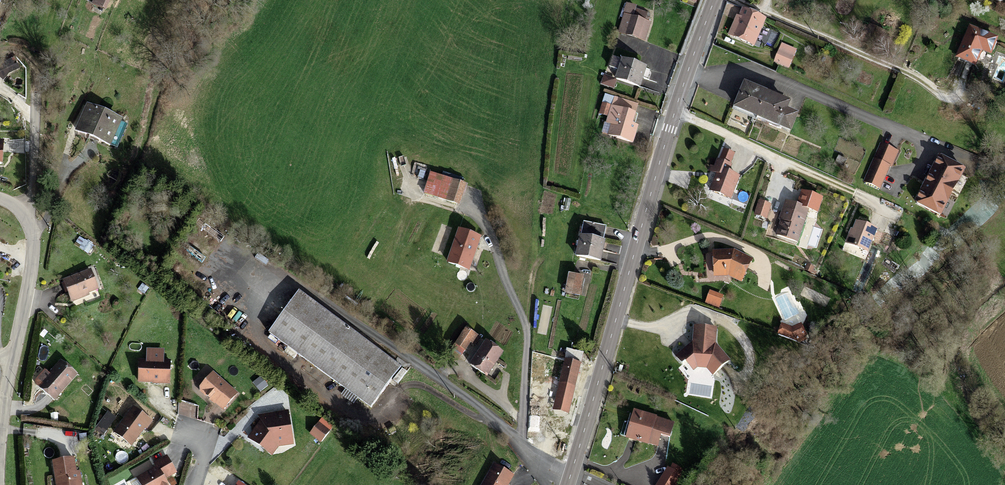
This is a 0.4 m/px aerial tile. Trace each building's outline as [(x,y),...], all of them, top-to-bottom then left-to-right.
[(104,11),(109,0),(94,0),(91,5),(104,11)] [(620,32),(644,40),(649,23),(643,21),(645,14),(635,10),(636,7),(627,5),(624,15),(625,16),(620,32)] [(731,36),(753,45),(765,18),(745,10),(742,18),(740,17),(731,36)] [(731,36),(740,17),(737,16),(729,35),(731,36)] [(990,52),(995,39),(970,28),(958,57),(974,64),(981,48),(990,52)] [(775,61),(788,67),(793,55),(780,49),(775,61)] [(610,68),(619,71),(623,61),(613,57),(610,68)] [(617,79),(639,87),(645,68),(623,61),(619,71),(617,79)] [(603,84),(612,87),(615,80),(605,77),(603,84)] [(737,107),(790,130),(795,117),(784,112),(787,104),(746,86),(737,107)] [(638,126),(632,124),(638,105),(615,98),(609,116),(614,117),(612,124),(608,135),(632,142),(638,126)] [(78,131),(112,146),(122,122),(88,107),(78,131)] [(112,146),(117,149),(128,124),(122,122),(112,146)] [(608,135),(612,124),(607,123),(605,122),(602,133),(608,135)] [(889,147),(882,144),(865,182),(879,188),(889,166),(891,167),(897,154),(896,153),(888,150),(889,147)] [(836,162),(843,165),(846,161),(839,157),(836,162)] [(917,203),(940,215),(963,170),(940,158),(917,203)] [(711,191),(730,198),(738,177),(727,173),(730,166),(718,161),(713,171),(718,174),(716,180),(715,179),(711,191)] [(424,193),(457,203),(463,183),(430,173),(424,193)] [(808,208),(786,201),(783,209),(785,210),(782,220),(777,235),(797,242),(808,208)] [(770,205),(760,202),(756,214),(766,218),(770,205)] [(600,261),(604,240),(603,240),(606,226),(584,222),(577,256),(600,261)] [(854,230),(848,244),(867,252),(877,230),(857,222),(854,230)] [(448,262),(469,269),(480,237),(460,230),(448,262)] [(88,252),(92,246),(85,240),(80,247),(88,252)] [(733,276),(741,280),(751,261),(734,252),(705,253),(706,273),(715,272),(727,272),(733,275),(733,276)] [(88,292),(98,289),(90,271),(64,281),(71,299),(88,292)] [(566,293),(579,295),(583,277),(570,274),(566,293)] [(142,284),(138,291),(145,295),(149,288),(142,284)] [(88,295),(88,292),(71,299),(72,301),(88,295)] [(400,368),(401,367),(298,292),(269,333),(372,408),(392,380),(397,384),(406,372),(400,368)] [(709,295),(706,303),(718,308),(721,300),(709,295)] [(233,319),(239,324),(245,317),(240,312),(233,319)] [(779,335),(798,342),(791,329),(782,325),(779,335)] [(791,329),(798,342),(805,339),(803,335),(805,334),(801,325),(791,329)] [(688,350),(686,348),(676,357),(682,364),(686,361),(693,370),(697,367),(698,367),(699,367),(700,368),(701,368),(702,368),(703,368),(704,368),(705,368),(706,368),(707,368),(713,375),(729,361),(714,344),(716,328),(695,327),(693,342),(694,342),(694,346),(688,350)] [(475,345),(480,337),(466,328),(456,344),(464,350),(470,342),(475,345)] [(471,365),(486,375),(502,352),(487,341),(471,365)] [(580,361),(582,353),(567,350),(566,357),(580,361)] [(565,359),(563,367),(579,370),(580,363),(565,359)] [(40,388),(54,401),(77,375),(61,361),(49,375),(51,376),(40,388)] [(139,361),(138,381),(152,381),(152,383),(169,383),(170,361),(162,361),(162,362),(139,361)] [(563,367),(560,383),(575,386),(579,370),(563,367)] [(212,398),(223,409),(236,393),(213,373),(200,388),(200,390),(210,399),(212,398)] [(51,376),(49,375),(38,386),(40,388),(51,376)] [(253,382),(259,392),(268,386),(261,376),(253,382)] [(344,390),(340,395),(353,403),(356,398),(344,390)] [(195,418),(197,404),(180,402),(178,415),(195,418)] [(114,432),(131,445),(145,427),(146,428),(152,421),(133,407),(114,432)] [(285,434),(291,433),(287,412),(272,414),(272,418),(262,420),(249,437),(265,449),(269,444),(277,443),(279,444),(287,443),(285,434)] [(632,422),(627,437),(648,443),(658,446),(661,435),(670,437),(674,423),(655,418),(635,412),(632,422)] [(539,433),(539,416),(530,416),(529,432),(539,433)] [(101,423),(97,428),(102,432),(106,426),(101,423)] [(322,441),(329,432),(319,424),(311,433),(322,441)] [(141,484),(168,484),(164,479),(176,472),(166,456),(155,463),(157,468),(138,479),(141,484)] [(56,477),(59,477),(60,484),(82,484),(79,472),(76,473),(74,459),(53,462),(56,477)] [(513,475),(494,464),(483,484),(508,484),(513,475)] [(673,464),(670,469),(675,472),(678,474),(682,469),(673,464)] [(668,468),(664,475),(670,479),(675,472),(670,469),(668,468)] [(681,476),(678,474),(675,472),(670,479),(664,475),(657,484),(675,484),(681,476)]
